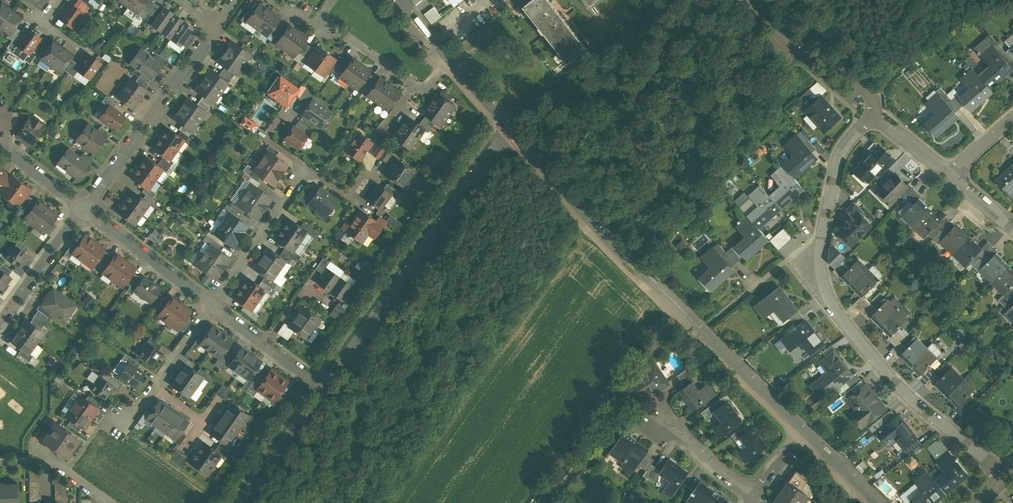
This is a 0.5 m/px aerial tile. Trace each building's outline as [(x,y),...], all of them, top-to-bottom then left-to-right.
[(78,0),(73,6),(83,13),(88,7),(78,0)] [(128,7),(137,13),(141,8),(146,0),(133,0),(128,7)] [(141,8),(145,11),(152,1),(150,0),(146,0),(141,8)] [(548,0),(532,0),(523,7),(544,34),(563,19),(548,0)] [(152,1),(145,11),(150,15),(157,5),(152,1)] [(0,6),(0,26),(12,9),(3,2),(0,6)] [(73,6),(69,4),(59,18),(73,28),(83,13),(73,6)] [(252,14),(246,21),(247,22),(256,29),(269,11),(259,4),(252,14)] [(157,5),(150,15),(155,18),(162,8),(157,5)] [(155,18),(151,25),(161,32),(173,14),(163,7),(155,18)] [(434,7),(425,14),(432,24),(441,16),(439,14),(434,7)] [(0,26),(0,29),(8,35),(9,35),(15,27),(22,16),(12,9),(0,26)] [(247,10),(240,20),(245,24),(247,22),(246,21),(252,14),(247,10)] [(269,11),(256,29),(266,36),(269,33),(276,23),(279,18),(269,11)] [(173,14),(161,32),(170,39),(183,21),(173,14)] [(563,19),(544,34),(568,63),(586,48),(563,19)] [(183,21),(170,39),(180,46),(182,44),(189,35),(193,28),(183,21)] [(276,23),(269,33),(274,36),(281,27),(276,23)] [(279,40),(276,44),(284,50),(298,32),(289,25),(279,40)] [(15,27),(9,35),(8,35),(7,37),(12,41),(16,34),(20,30),(15,27)] [(281,27),(274,36),(279,40),(285,30),(281,27)] [(40,38),(28,29),(21,38),(17,45),(18,45),(29,54),(31,51),(39,40),(40,38)] [(298,32),(284,50),(293,57),(297,52),(304,42),(307,38),(298,32)] [(12,41),(9,45),(15,49),(18,45),(17,45),(21,38),(16,34),(12,41)] [(990,34),(974,48),(981,56),(983,54),(992,64),(979,76),(990,89),(1004,77),(1003,75),(1011,67),(1009,65),(992,46),(997,42),(990,34)] [(189,35),(182,44),(186,48),(194,38),(189,35)] [(44,43),(39,40),(31,51),(36,54),(44,43)] [(41,58),(40,59),(50,66),(63,48),(54,41),(49,47),(41,58)] [(240,48),(232,42),(225,52),(243,65),(250,55),(240,48)] [(304,42),(297,52),(302,55),(309,45),(304,42)] [(997,42),(992,46),(1009,65),(1012,62),(1012,60),(1006,52),(997,42)] [(44,43),(36,54),(41,58),(49,47),(44,43)] [(253,50),(243,43),(240,48),(250,55),(253,50)] [(309,45),(302,55),(306,59),(313,49),(309,45)] [(306,59),(304,63),(314,70),(327,52),(317,45),(313,49),(306,59)] [(73,55),(63,48),(50,66),(60,73),(70,59),(73,55)] [(152,58),(141,49),(132,60),(140,66),(138,69),(142,72),(150,79),(161,65),(152,58)] [(243,65),(225,52),(218,62),(225,67),(234,73),(236,75),(243,65)] [(327,52),(314,70),(324,77),(332,66),(337,59),(336,59),(327,52)] [(165,60),(156,53),(152,58),(161,65),(165,60)] [(101,63),(88,54),(80,66),(77,70),(78,70),(89,79),(101,63)] [(970,67),(977,65),(973,55),(966,58),(970,67)] [(339,56),(336,59),(337,59),(332,66),(337,69),(344,59),(339,56)] [(342,73),(339,77),(348,83),(361,64),(352,58),(342,73)] [(70,59),(63,69),(67,73),(75,62),(70,59)] [(349,63),(344,59),(337,69),(342,73),(349,63)] [(75,62),(67,73),(73,77),(78,70),(77,70),(80,66),(75,62)] [(361,64),(348,83),(357,89),(361,83),(368,73),(370,71),(361,64)] [(234,73),(225,67),(221,71),(231,78),(234,73)] [(979,76),(972,69),(963,77),(972,87),(959,99),(958,99),(964,105),(970,112),(984,99),(983,98),(991,90),(990,89),(979,76)] [(218,76),(209,70),(202,80),(220,93),(227,83),(218,76)] [(231,78),(221,71),(218,76),(227,83),(231,78)] [(150,79),(142,72),(138,77),(147,84),(150,79)] [(368,73),(361,83),(366,86),(373,77),(368,73)] [(297,89),(280,76),(268,93),(286,106),(294,95),(298,89),(297,89)] [(147,84),(138,77),(134,82),(144,89),(148,85),(147,84)] [(373,77),(366,86),(371,90),(378,80),(373,77)] [(371,90),(367,96),(377,103),(390,85),(380,78),(371,90)] [(130,79),(122,90),(124,91),(119,98),(133,108),(146,91),(144,89),(134,82),(130,79)] [(220,93),(202,80),(195,90),(203,95),(212,102),(213,103),(220,93)] [(301,84),(297,89),(298,89),(294,95),(299,98),(306,88),(301,84)] [(390,85),(377,103),(387,110),(400,92),(390,85)] [(952,99),(940,87),(936,91),(938,94),(955,113),(960,109),(952,99)] [(306,88),(299,98),(308,105),(312,99),(313,99),(316,95),(306,88)] [(810,88),(799,98),(804,103),(815,93),(810,88)] [(452,97),(443,90),(440,95),(449,101),(452,97)] [(933,91),(926,97),(929,101),(938,94),(936,91),(933,91)] [(440,95),(438,94),(431,104),(449,116),(456,106),(449,101),(440,95)] [(955,113),(938,94),(929,101),(929,102),(938,112),(924,124),(936,137),(950,124),(948,123),(957,115),(955,113)] [(212,102),(203,95),(199,100),(209,107),(212,102)] [(821,95),(804,110),(824,132),(840,119),(829,106),(829,105),(821,95)] [(959,99),(956,95),(952,99),(960,109),(964,105),(958,99),(959,99)] [(106,96),(101,101),(108,107),(109,106),(113,108),(116,104),(106,96)] [(196,105),(188,99),(181,109),(199,122),(206,112),(196,105)] [(313,99),(312,99),(308,105),(307,107),(308,108),(303,115),(318,126),(322,126),(330,114),(329,111),(313,99)] [(209,107),(199,100),(196,105),(206,112),(209,107)] [(449,116),(431,104),(423,114),(425,115),(435,122),(441,126),(449,116)] [(113,108),(109,106),(108,107),(100,118),(115,130),(124,117),(113,108)] [(199,122),(181,109),(174,119),(182,124),(192,131),(199,122)] [(435,122),(425,115),(422,120),(431,127),(435,122)] [(30,117),(17,135),(31,145),(43,127),(30,117)] [(257,126),(244,117),(240,123),(253,133),(257,126)] [(418,125),(407,117),(399,127),(417,139),(424,130),(425,129),(418,125)] [(431,127),(422,120),(418,125),(425,129),(424,130),(428,132),(431,127)] [(97,131),(88,124),(77,138),(84,143),(83,145),(94,153),(105,138),(106,138),(97,131)] [(192,131),(182,124),(178,129),(181,131),(188,136),(192,131)] [(378,125),(371,134),(376,138),(383,128),(378,125)] [(111,134),(101,126),(97,131),(106,138),(105,138),(107,139),(111,134)] [(293,126),(285,138),(288,141),(288,142),(294,147),(295,145),(298,148),(307,136),(293,126)] [(417,139),(399,127),(392,137),(410,149),(417,139)] [(177,136),(167,128),(160,138),(176,150),(183,141),(183,140),(177,136)] [(383,128),(376,138),(381,141),(388,132),(383,128)] [(188,136),(181,131),(177,136),(183,140),(183,141),(186,144),(190,138),(188,136)] [(372,142),(358,132),(345,151),(359,161),(364,154),(366,151),(366,150),(372,142)] [(804,144),(796,135),(788,143),(797,153),(783,165),(794,178),(808,166),(807,164),(816,157),(812,153),(804,144)] [(176,150),(160,138),(153,148),(163,155),(170,160),(170,159),(176,150)] [(814,145),(809,140),(804,144),(812,153),(817,149),(814,145)] [(818,141),(814,145),(817,149),(821,154),(826,150),(818,141)] [(883,151),(874,142),(867,149),(872,153),(877,157),(883,151)] [(279,152),(269,145),(265,150),(267,151),(268,151),(275,156),(279,152)] [(387,146),(380,157),(385,161),(393,150),(387,146)] [(79,157),(68,149),(59,161),(67,167),(65,169),(77,179),(88,164),(79,157)] [(275,156),(268,151),(267,151),(260,161),(280,175),(287,165),(275,156)] [(883,151),(877,157),(884,164),(891,156),(890,157),(883,151)] [(93,160),(83,152),(79,157),(88,164),(89,165),(93,160)] [(872,153),(856,170),(868,181),(884,165),(885,164),(884,164),(877,157),(872,153)] [(170,160),(163,155),(160,160),(170,167),(173,162),(170,159),(170,160)] [(891,156),(884,164),(885,164),(884,165),(889,169),(896,161),(891,156)] [(156,165),(146,157),(139,167),(155,179),(162,170),(163,169),(156,165)] [(414,172),(396,159),(385,174),(401,185),(405,180),(407,181),(414,172)] [(170,167),(160,160),(156,165),(163,169),(162,170),(166,172),(170,167)] [(280,175),(260,161),(254,170),(253,171),(261,176),(273,185),(280,175)] [(794,178),(783,165),(774,173),(784,184),(770,196),(780,207),(781,209),(795,196),(794,195),(802,187),(794,178)] [(997,183),(1012,199),(1012,165),(1004,173),(1006,175),(997,183)] [(155,179),(139,167),(132,177),(145,187),(148,189),(149,189),(155,179)] [(261,176),(253,171),(254,170),(251,169),(247,174),(250,176),(257,182),(261,176)] [(0,179),(0,186),(1,187),(9,177),(5,173),(0,179)] [(0,189),(0,193),(8,200),(21,182),(11,174),(9,177),(1,187),(0,189)] [(895,174),(878,191),(891,203),(900,193),(908,186),(907,185),(895,174)] [(257,182),(250,176),(247,181),(252,185),(256,188),(260,183),(257,182)] [(21,182),(8,200),(18,207),(19,205),(27,195),(31,190),(21,182)] [(909,183),(907,185),(908,186),(900,193),(905,198),(914,189),(909,183)] [(376,184),(366,199),(380,209),(390,195),(390,194),(383,189),(376,184)] [(400,193),(387,184),(383,189),(390,194),(390,195),(396,199),(400,193)] [(256,188),(252,185),(245,195),(264,209),(271,199),(256,188)] [(751,193),(753,195),(739,207),(748,216),(759,229),(773,216),(771,214),(780,207),(770,196),(760,185),(751,193)] [(155,193),(149,189),(148,189),(145,187),(142,192),(146,194),(151,199),(155,193)] [(336,200),(319,188),(316,193),(308,203),(309,204),(318,211),(320,209),(327,214),(328,214),(331,214),(333,211),(333,208),(332,207),(336,200)] [(310,189),(301,202),(307,206),(309,204),(308,203),(316,193),(310,189)] [(914,189),(905,198),(913,205),(920,199),(922,197),(914,189)] [(142,199),(132,192),(125,202),(142,214),(148,205),(149,204),(142,199)] [(151,199),(146,194),(142,199),(149,204),(148,205),(151,207),(155,201),(151,199)] [(739,194),(736,200),(743,203),(746,197),(739,194)] [(27,195),(19,205),(24,209),(32,199),(27,195)] [(264,209),(245,195),(238,205),(244,210),(257,219),(264,209)] [(32,199),(24,209),(29,213),(37,202),(32,199)] [(913,205),(904,215),(913,224),(929,208),(920,199),(913,205)] [(29,213),(24,219),(34,226),(47,208),(38,201),(37,202),(29,213)] [(238,205),(233,201),(229,206),(238,213),(241,214),(244,210),(238,205)] [(142,214),(125,202),(118,211),(128,219),(135,224),(135,223),(142,214)] [(864,212),(855,202),(850,207),(857,214),(860,216),(864,212)] [(227,204),(223,210),(228,213),(234,217),(238,213),(229,206),(227,204)] [(844,217),(849,222),(841,231),(853,243),(870,226),(860,216),(857,214),(850,207),(846,212),(847,214),(844,217)] [(47,208),(34,226),(43,233),(44,232),(52,222),(57,215),(47,208)] [(929,208),(913,224),(926,237),(928,234),(942,221),(941,220),(929,208)] [(358,216),(357,215),(352,222),(345,231),(361,243),(367,235),(371,232),(376,236),(382,227),(383,226),(376,221),(362,211),(358,216)] [(234,217),(228,213),(221,223),(240,237),(247,227),(234,217)] [(388,222),(379,216),(376,221),(383,226),(382,227),(384,228),(388,222)] [(759,229),(748,216),(739,224),(748,235),(735,247),(746,259),(760,247),(759,245),(767,238),(759,229)] [(946,216),(941,220),(942,221),(928,234),(933,239),(951,221),(946,216)] [(135,224),(128,219),(124,224),(134,231),(138,225),(135,223),(135,224)] [(352,222),(347,219),(340,228),(345,231),(352,222)] [(299,227),(289,220),(282,229),(299,242),(306,233),(306,232),(299,227)] [(951,221),(933,239),(938,244),(941,240),(955,226),(951,221)] [(52,222),(44,232),(49,236),(57,225),(52,222)] [(317,233),(303,222),(299,227),(306,232),(306,233),(313,238),(317,233)] [(240,237),(221,223),(214,233),(233,247),(240,237)] [(955,226),(941,240),(954,253),(969,237),(957,224),(955,226)] [(780,250),(793,237),(784,228),(771,240),(780,250)] [(299,242),(282,229),(275,239),(285,247),(292,252),(293,251),(299,242)] [(150,233),(147,237),(154,242),(157,238),(150,233)] [(77,247),(72,253),(72,254),(82,260),(95,242),(86,235),(77,247)] [(221,245),(206,235),(203,240),(210,245),(218,250),(221,245)] [(981,249),(969,237),(954,253),(966,265),(977,254),(982,249),(981,249)] [(29,248),(19,241),(15,246),(25,253),(29,248)] [(95,242),(82,260),(92,268),(96,261),(104,251),(105,249),(95,242)] [(726,252),(718,242),(713,246),(731,267),(735,263),(726,252)] [(988,242),(981,249),(982,249),(977,254),(982,258),(993,247),(988,242)] [(15,246),(13,244),(7,252),(9,254),(6,258),(18,267),(25,258),(26,258),(28,255),(25,253),(15,246)] [(72,244),(64,254),(70,258),(72,254),(72,253),(77,247),(72,244)] [(210,245),(203,255),(222,269),(230,259),(218,250),(210,245)] [(731,267),(713,246),(703,255),(713,265),(699,277),(711,290),(725,278),(724,277),(733,269),(731,267)] [(292,252),(285,247),(282,252),(292,259),(297,262),(300,257),(293,251),(292,252)] [(731,247),(726,252),(735,263),(741,258),(731,247)] [(993,247),(982,258),(986,263),(996,253),(996,254),(998,252),(993,247)] [(839,254),(833,248),(829,250),(829,263),(831,263),(836,268),(841,263),(845,258),(840,253),(839,254)] [(279,257),(268,249),(261,258),(278,271),(285,262),(285,261),(279,257)] [(104,251),(96,261),(101,265),(109,254),(104,251)] [(292,259),(282,252),(279,257),(285,261),(285,262),(288,264),(292,259)] [(986,263),(980,269),(993,281),(1008,265),(996,254),(996,253),(986,263)] [(109,254),(101,265),(106,268),(113,257),(109,254)] [(106,268),(103,273),(112,280),(125,261),(116,254),(106,268)] [(203,255),(196,265),(215,279),(222,269),(203,255)] [(323,257),(315,269),(321,273),(329,262),(323,257)] [(278,271),(261,258),(254,268),(265,276),(271,281),(278,271)] [(125,261),(112,280),(122,287),(125,283),(132,273),(135,268),(125,261)] [(848,270),(841,277),(842,278),(852,287),(867,271),(857,261),(848,270)] [(2,263),(0,266),(0,270),(8,276),(12,271),(2,263)] [(836,268),(833,271),(840,279),(842,278),(841,277),(848,270),(841,263),(836,268)] [(1008,265),(993,281),(1005,293),(1005,294),(1012,286),(1012,270),(1008,265)] [(882,276),(872,266),(867,271),(877,282),(882,276)] [(327,269),(317,283),(329,292),(339,278),(327,269)] [(2,290),(9,281),(10,281),(12,278),(8,276),(0,270),(0,289),(2,290)] [(867,271),(852,287),(861,297),(863,296),(877,282),(867,271)] [(132,273),(125,283),(130,286),(137,276),(132,273)] [(130,286),(126,291),(132,295),(135,291),(134,290),(142,279),(137,276),(130,286)] [(271,281),(265,276),(261,281),(273,289),(276,284),(271,281)] [(142,279),(134,290),(135,291),(139,294),(140,296),(143,299),(145,298),(150,302),(160,289),(143,277),(142,279)] [(258,286),(247,278),(240,288),(258,300),(264,291),(265,291),(258,286)] [(351,286),(339,278),(329,292),(342,300),(351,286)] [(273,289),(261,281),(258,286),(265,291),(264,291),(269,295),(273,289)] [(1005,294),(1005,293),(998,300),(1003,305),(1012,295),(1012,286),(1005,294)] [(798,310),(786,295),(785,296),(777,287),(754,305),(762,315),(773,307),(784,321),(789,318),(798,310)] [(258,300),(240,288),(233,298),(244,305),(251,310),(258,300)] [(42,305),(51,312),(62,320),(67,312),(70,314),(76,306),(53,289),(42,305)] [(87,293),(83,302),(91,306),(95,297),(87,293)] [(1003,305),(1008,310),(1012,305),(1012,295),(1003,305)] [(861,297),(853,305),(861,312),(870,303),(863,296),(861,297)] [(164,297),(156,308),(161,311),(169,300),(164,297)] [(161,311),(158,316),(168,323),(181,304),(171,297),(161,311)] [(902,305),(895,298),(891,302),(898,309),(902,305)] [(889,300),(881,308),(881,307),(877,310),(870,317),(871,318),(880,327),(898,309),(891,302),(889,300)] [(51,312),(42,305),(40,303),(36,309),(38,310),(48,317),(51,312)] [(877,310),(870,303),(861,312),(869,320),(871,318),(870,317),(877,310)] [(181,304),(168,323),(177,330),(179,328),(186,318),(191,311),(181,304)] [(346,311),(337,304),(333,309),(343,316),(346,311)] [(251,310),(244,305),(240,310),(255,321),(259,315),(251,310)] [(910,312),(902,305),(898,309),(905,316),(910,312)] [(320,319),(302,307),(296,316),(313,329),(320,319)] [(343,316),(333,309),(330,314),(339,321),(343,316)] [(898,309),(880,327),(890,336),(890,337),(897,330),(900,326),(900,325),(907,318),(905,316),(898,309)] [(48,317),(38,310),(32,318),(33,318),(43,326),(47,328),(52,321),(48,317)] [(798,310),(789,318),(792,322),(802,315),(798,310)] [(802,315),(792,322),(796,327),(804,321),(805,319),(802,315)] [(313,329),(296,316),(289,326),(306,339),(313,329)] [(43,326),(33,318),(29,323),(40,331),(43,326)] [(186,318),(179,328),(183,332),(191,321),(186,318)] [(29,323),(25,321),(18,331),(36,343),(43,333),(40,331),(29,323)] [(796,327),(781,339),(788,348),(799,340),(811,354),(824,343),(812,328),(811,329),(804,321),(796,327)] [(204,337),(200,344),(209,351),(222,333),(212,326),(204,337)] [(897,330),(890,337),(890,336),(887,339),(895,346),(899,342),(904,337),(897,330)] [(36,343),(18,331),(11,341),(22,349),(29,354),(29,353),(36,343)] [(222,333),(209,351),(219,358),(223,352),(232,340),(222,333)] [(200,334),(191,347),(196,351),(200,344),(204,337),(200,334)] [(162,345),(150,337),(147,342),(158,350),(162,345)] [(917,339),(910,347),(909,345),(907,347),(906,348),(898,356),(899,356),(909,366),(927,348),(917,339)] [(147,342),(146,341),(140,349),(143,351),(139,356),(152,365),(159,355),(160,355),(162,352),(158,350),(147,342)] [(895,346),(890,351),(897,359),(899,356),(898,356),(906,348),(899,342),(895,346)] [(941,352),(932,343),(927,348),(936,357),(941,352)] [(832,345),(823,352),(826,356),(834,351),(836,350),(832,345)] [(233,359),(228,365),(229,366),(238,372),(251,355),(241,348),(233,359)] [(927,348),(909,366),(918,375),(919,375),(926,368),(927,367),(928,367),(929,365),(928,364),(936,357),(927,348)] [(29,354),(22,349),(18,354),(29,362),(33,356),(29,353),(29,354)] [(834,351),(826,356),(820,362),(832,377),(815,390),(822,400),(836,389),(853,376),(853,375),(834,351)] [(223,352),(219,358),(214,365),(219,369),(221,365),(228,355),(223,352)] [(228,355),(221,365),(227,369),(229,366),(228,365),(233,359),(228,355)] [(251,355),(238,372),(248,379),(251,375),(261,362),(251,355)] [(140,364),(129,356),(124,361),(128,364),(128,363),(136,369),(140,364)] [(136,369),(128,363),(128,364),(124,361),(121,359),(113,371),(135,387),(144,374),(136,369)] [(668,381),(656,364),(651,367),(663,385),(668,381)] [(196,373),(185,365),(178,374),(196,387),(203,378),(203,377),(196,373)] [(651,367),(623,385),(623,389),(633,404),(637,405),(640,403),(641,399),(653,391),(657,392),(662,389),(663,385),(651,367)] [(212,377),(200,368),(196,373),(203,377),(203,378),(208,382),(212,377)] [(926,368),(919,375),(918,375),(916,377),(924,385),(933,376),(926,368)] [(688,369),(677,375),(682,382),(692,375),(688,369)] [(940,378),(934,384),(934,385),(946,397),(962,381),(949,369),(940,378)] [(261,383),(257,389),(257,390),(265,395),(279,376),(271,370),(261,383)] [(122,385),(105,372),(101,377),(114,386),(114,387),(118,390),(122,385)] [(856,372),(853,375),(853,376),(836,389),(842,396),(850,389),(862,380),(856,372)] [(196,387),(178,374),(171,384),(182,392),(189,397),(189,396),(196,387)] [(933,376),(924,385),(930,390),(934,385),(934,384),(940,378),(935,374),(933,376)] [(251,375),(248,379),(241,388),(247,392),(249,388),(256,379),(251,375)] [(682,382),(679,384),(683,388),(693,381),(695,380),(692,375),(682,382)] [(101,377),(99,376),(93,384),(95,385),(91,390),(104,399),(111,389),(112,389),(114,387),(114,386),(101,377)] [(279,376),(265,395),(273,401),(278,395),(287,381),(279,376)] [(261,383),(256,379),(249,388),(255,393),(257,390),(257,389),(261,383)] [(962,381),(946,397),(956,407),(957,407),(964,400),(968,395),(967,395),(974,388),(964,379),(962,381)] [(862,380),(850,389),(855,394),(865,386),(866,386),(862,380)] [(693,381),(683,388),(679,391),(693,410),(715,394),(708,383),(699,390),(693,381)] [(223,384),(216,394),(221,397),(227,388),(223,384)] [(855,394),(851,397),(857,405),(857,406),(858,408),(859,407),(861,409),(853,415),(861,426),(884,409),(877,401),(865,386),(855,394)] [(227,388),(221,397),(225,401),(232,391),(227,388)] [(189,397),(182,392),(179,397),(191,406),(195,400),(189,396),(189,397)] [(99,403),(88,395),(85,400),(95,407),(99,403)] [(278,395),(273,401),(270,404),(277,408),(283,399),(278,395)] [(85,400),(79,396),(72,406),(91,419),(98,409),(95,407),(85,400)] [(964,400),(957,407),(956,407),(954,409),(962,417),(971,407),(964,400)] [(151,412),(146,419),(147,419),(156,426),(169,408),(159,401),(151,412)] [(716,409),(714,411),(714,412),(721,421),(712,428),(718,437),(741,420),(727,401),(716,409)] [(248,416),(231,403),(224,413),(241,426),(248,416)] [(713,404),(701,412),(706,418),(714,412),(714,411),(716,409),(713,404)] [(91,419),(72,406),(65,415),(71,419),(81,427),(84,429),(91,419)] [(169,408),(156,426),(166,433),(178,415),(169,408)] [(147,409),(137,422),(142,426),(147,419),(146,419),(151,412),(147,409)] [(890,411),(874,423),(879,429),(895,417),(890,411)] [(241,426),(224,413),(217,423),(234,435),(241,426)] [(178,415),(166,433),(175,439),(176,440),(181,432),(188,422),(178,415)] [(916,438),(898,415),(895,417),(879,429),(876,432),(883,441),(891,434),(902,448),(903,449),(916,438)] [(81,427),(71,419),(67,424),(78,432),(81,427)] [(79,440),(55,423),(42,441),(67,458),(79,440)] [(234,435),(217,423),(210,433),(221,441),(227,445),(228,445),(234,435)] [(743,427),(732,435),(735,440),(740,437),(740,436),(746,432),(743,427)] [(746,432),(740,436),(740,437),(747,447),(738,453),(745,462),(767,446),(753,427),(746,432)] [(181,432),(176,440),(175,439),(174,441),(179,445),(186,435),(181,432)] [(648,449),(624,433),(609,454),(623,463),(620,466),(628,471),(635,462),(638,464),(645,453),(648,449)] [(916,438),(903,449),(902,448),(899,451),(905,458),(922,445),(916,438)] [(227,445),(221,441),(218,446),(228,453),(231,447),(228,445),(227,445)] [(940,444),(938,442),(929,450),(938,460),(939,459),(939,458),(948,451),(941,442),(940,444)] [(215,451),(203,443),(196,452),(214,465),(221,456),(221,455),(215,451)] [(228,453),(218,446),(215,451),(221,455),(221,456),(224,458),(228,453)] [(176,449),(169,459),(174,462),(181,452),(176,449)] [(957,458),(956,459),(948,450),(948,451),(939,458),(939,459),(948,469),(934,480),(944,492),(945,494),(960,482),(959,480),(967,473),(957,460),(958,459),(957,458)] [(181,452),(174,462),(179,466),(186,456),(181,452)] [(214,465),(196,452),(189,462),(207,475),(214,465)] [(654,459),(645,453),(638,464),(647,470),(651,464),(654,459)] [(688,473),(668,459),(661,470),(660,471),(661,472),(671,479),(663,490),(672,496),(688,473)] [(863,461),(856,467),(862,473),(869,467),(863,461)] [(647,470),(643,475),(654,483),(661,472),(660,471),(661,470),(651,464),(647,470)] [(809,479),(796,469),(792,476),(802,483),(805,485),(809,479)] [(29,470),(29,502),(41,502),(41,470),(29,470)] [(925,470),(916,477),(924,488),(911,499),(914,502),(934,502),(936,501),(935,499),(944,492),(934,480),(925,470)] [(802,483),(792,476),(788,481),(789,482),(789,481),(799,488),(802,483)] [(781,493),(795,502),(803,502),(809,495),(802,490),(799,488),(789,481),(789,482),(781,493)] [(3,483),(3,482),(0,482),(0,502),(17,502),(17,483),(3,483)] [(700,482),(685,502),(698,502),(699,502),(701,502),(726,502),(727,501),(718,494),(718,495),(700,482)] [(55,484),(55,502),(67,502),(66,484),(64,484),(55,484)] [(781,493),(774,502),(795,502),(781,493)]
